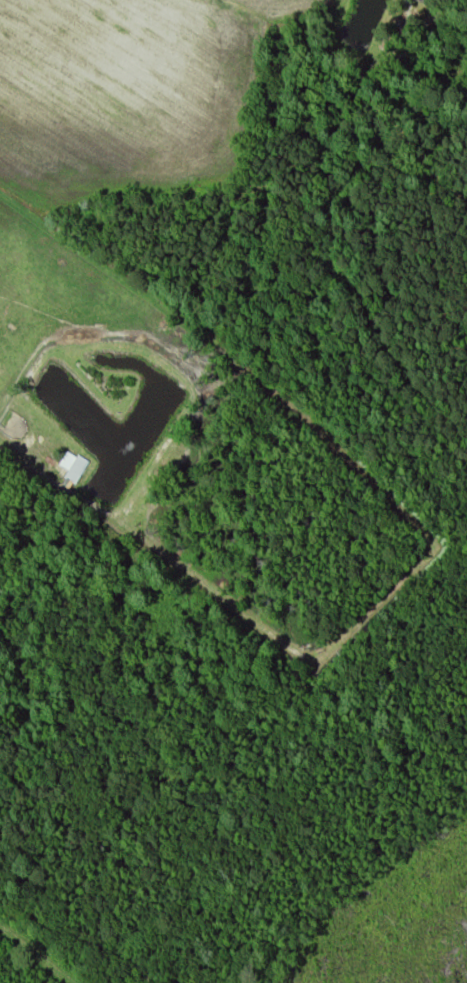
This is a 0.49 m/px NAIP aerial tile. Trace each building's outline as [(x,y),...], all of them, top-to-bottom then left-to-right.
[(90,462),(79,456),(65,479),(77,485),(90,462)]
